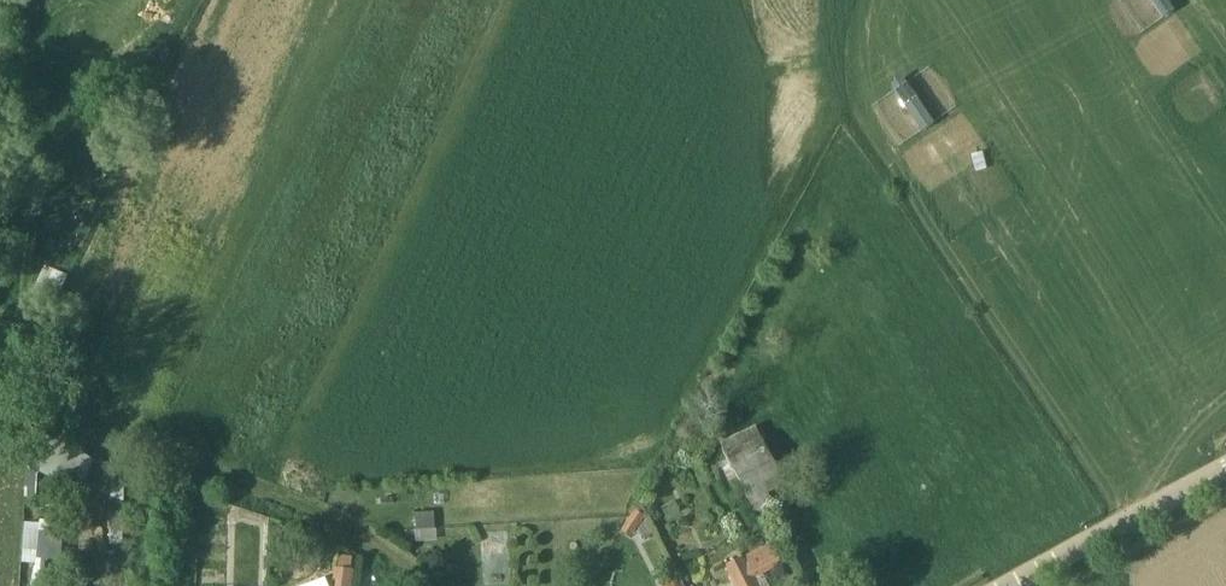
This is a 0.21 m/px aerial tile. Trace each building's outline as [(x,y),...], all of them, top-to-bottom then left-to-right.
[(34,292),(58,299),(67,272),(43,264),(34,292)] [(724,457),(754,517),(771,508),(765,495),(783,487),(761,443),(773,438),(766,422),(754,427),(752,425),(727,437),(728,440),(720,444),(725,456),(724,457)] [(27,430),(22,503),(34,503),(35,474),(76,495),(92,463),(27,430)] [(727,494),(739,488),(726,461),(713,467),(727,494)] [(110,472),(108,501),(120,502),(123,473),(110,472)] [(107,503),(105,532),(108,532),(107,547),(120,547),(120,504),(107,503)] [(437,511),(415,512),(416,541),(438,540),(437,511)] [(20,564),(34,564),(32,585),(42,585),(42,582),(56,583),(57,567),(43,566),(44,562),(59,563),(62,527),(54,526),(54,523),(37,522),(37,527),(23,526),(20,564)] [(769,545),(722,568),(731,585),(766,585),(761,576),(780,566),(769,545)] [(356,557),(338,554),(334,585),(352,585),(356,557)]
